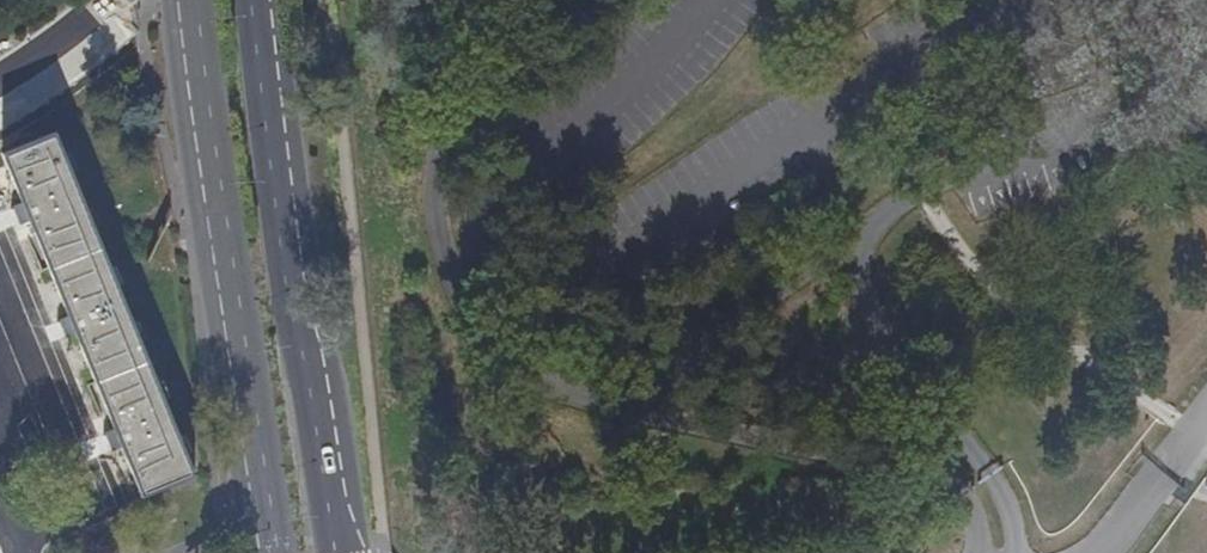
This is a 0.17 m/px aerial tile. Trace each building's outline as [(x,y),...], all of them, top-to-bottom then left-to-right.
[(137,0),(118,0),(126,9),(137,0)] [(69,338),(75,335),(115,433),(109,435),(112,443),(115,450),(121,448),(140,496),(189,476),(53,135),(2,156),(22,206),(15,208),(19,217),(22,225),(29,222),(68,320),(63,322),(66,330),(69,338)]
